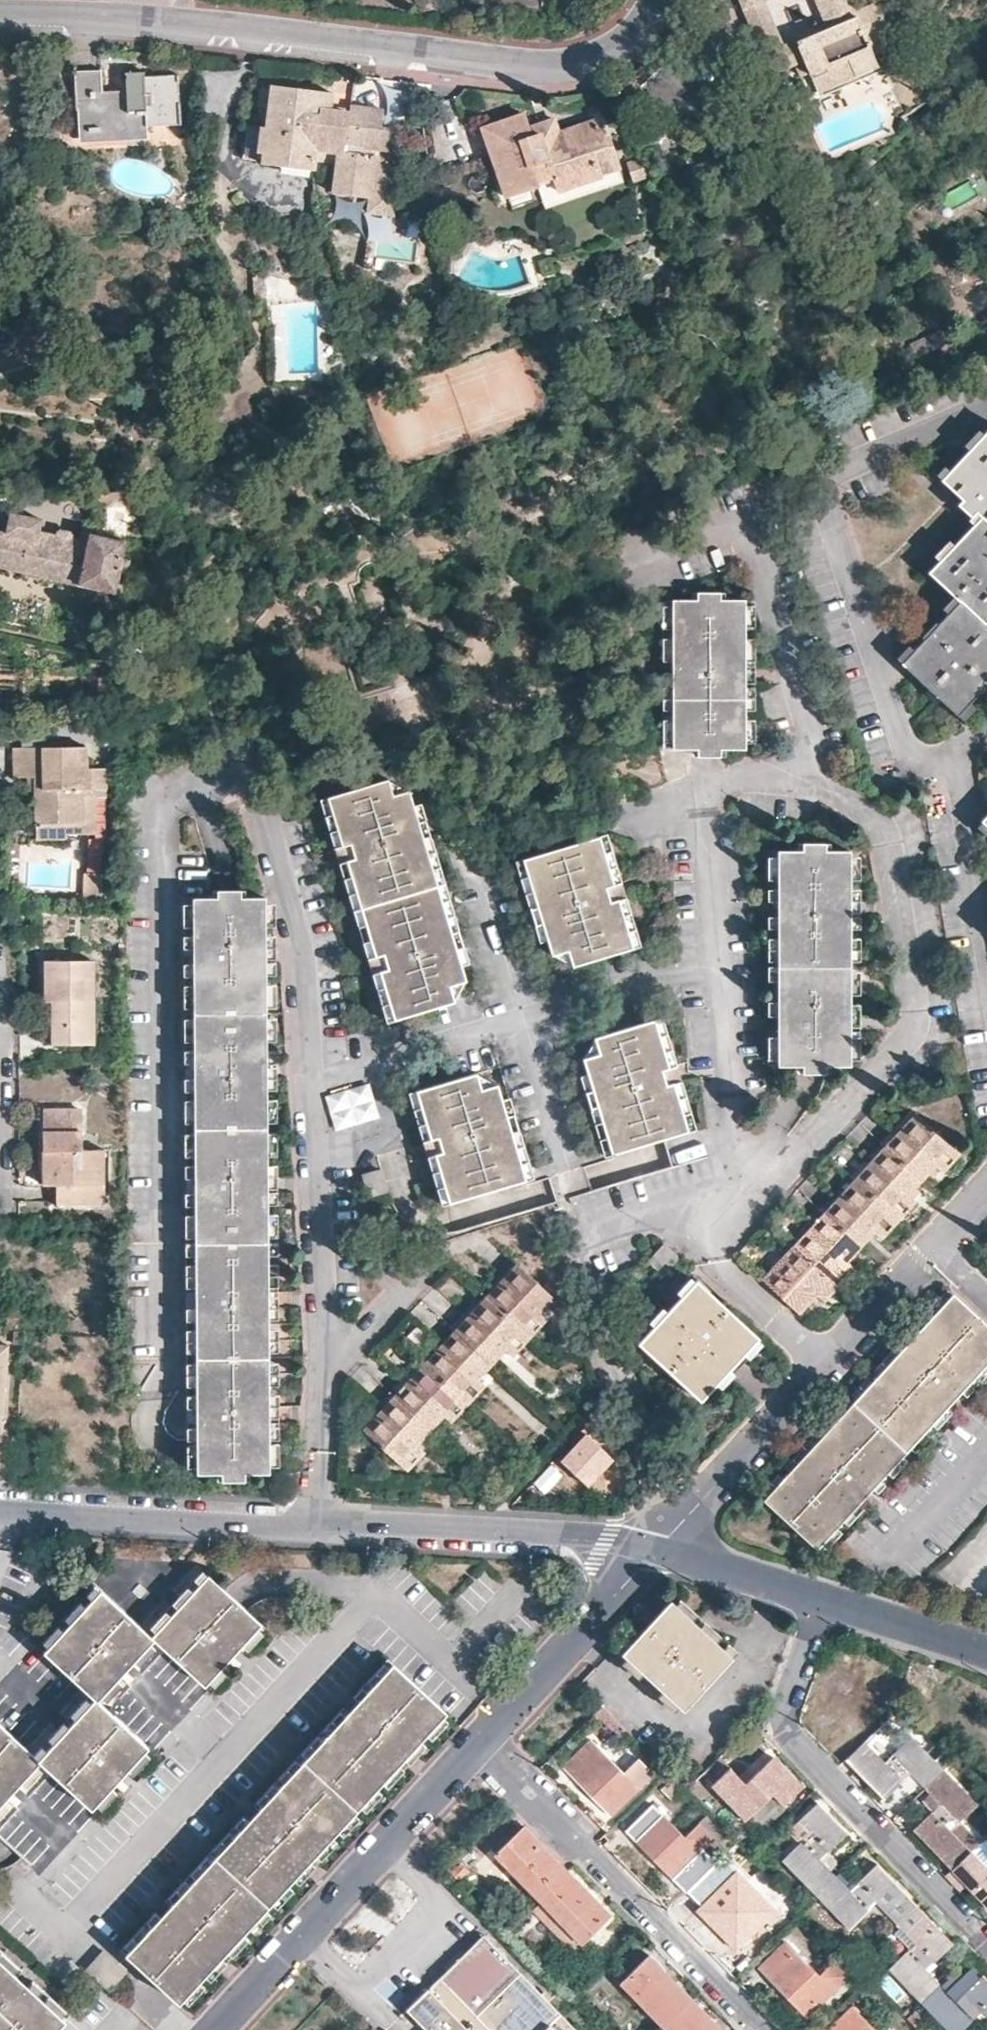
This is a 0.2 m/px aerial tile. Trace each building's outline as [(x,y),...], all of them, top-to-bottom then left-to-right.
[(762,0),(760,0),(744,7),(748,18),(754,32),(772,24),(762,0)] [(797,40),(804,59),(818,92),(878,66),(872,52),(894,42),(878,0),(873,0),(853,8),(825,20),(825,21),(828,27),(797,40)] [(779,40),(772,24),(754,32),(772,73),(791,64),(804,59),(797,40),(782,46),(779,40)] [(147,126),(183,123),(181,74),(146,75),(146,70),(127,71),(128,90),(103,91),(102,70),(92,71),(74,71),(76,108),(83,108),(84,130),(128,127),(129,132),(148,131),(147,126)] [(333,91),(273,84),(273,88),(268,122),(268,127),(263,160),(263,163),(313,168),(317,148),(340,151),(346,151),(351,113),(350,112),(331,110),(333,91)] [(268,122),(273,88),(260,86),(256,121),(268,122)] [(399,121),(406,94),(393,90),(385,117),(399,121)] [(346,151),(340,151),(335,191),(370,196),(377,148),(394,150),(397,130),(382,127),(384,109),(351,104),(350,112),(351,113),(346,151)] [(600,164),(613,159),(598,115),(560,128),(555,115),(540,121),(529,126),(524,112),(483,127),(487,137),(493,155),(507,194),(555,178),(559,189),(603,174),(600,164)] [(263,160),(268,127),(248,124),(247,136),(244,158),(263,160)] [(432,155),(437,175),(493,155),(487,137),(432,155)] [(634,182),(654,175),(645,148),(625,155),(634,182)] [(918,361),(943,352),(937,336),(912,345),(918,361)] [(963,451),(940,476),(980,514),(930,569),(960,599),(902,663),(932,690),(959,716),(985,687),(986,686),(986,425),(963,451)] [(123,538),(78,533),(78,535),(55,532),(55,540),(35,537),(37,527),(3,524),(2,542),(0,542),(0,576),(118,591),(123,538)] [(0,576),(0,595),(1,595),(0,599),(0,616),(57,630),(62,606),(115,617),(118,591),(0,576)] [(746,675),(745,626),(746,603),(724,602),(724,595),(697,594),(696,602),(674,602),(674,622),(676,749),(695,749),(695,756),(722,756),(724,756),(724,749),(746,749),(746,675)] [(92,793),(100,793),(111,794),(111,771),(92,771),(86,771),(86,750),(16,749),(16,778),(34,778),(43,778),(43,792),(43,825),(92,825),(92,793)] [(34,792),(43,792),(43,778),(34,778),(34,792)] [(383,973),(398,1021),(453,1003),(465,979),(461,966),(456,951),(449,954),(443,935),(451,932),(424,842),(414,844),(409,827),(419,824),(414,807),(409,792),(390,781),(330,799),(344,848),(353,844),(358,859),(349,862),(378,955),(387,953),(392,970),(383,973)] [(100,834),(100,793),(92,793),(92,825),(43,825),(43,840),(75,840),(75,834),(100,834)] [(330,799),(322,801),(337,850),(344,848),(330,799)] [(419,824),(427,822),(425,813),(422,804),(414,807),(419,824)] [(424,842),(432,839),(427,822),(419,824),(409,827),(414,844),(424,842)] [(598,840),(612,885),(618,883),(604,838),(598,840)] [(424,842),(451,932),(460,930),(432,839),(424,842)] [(575,969),(632,951),(617,902),(607,905),(602,888),(612,885),(598,840),(523,864),(537,907),(546,904),(552,922),(543,924),(549,942),(552,954),(575,969)] [(344,848),(337,850),(342,864),(349,862),(358,859),(353,844),(344,848)] [(849,1010),(850,955),(850,906),(851,853),(829,852),(829,846),(801,845),(800,852),(781,853),(781,889),(780,955),(778,1057),(798,1058),(799,1064),(826,1065),(826,1059),(848,1059),(849,1010)] [(371,958),(378,955),(349,862),(342,864),(371,958)] [(529,910),(537,907),(523,864),(516,866),(529,910)] [(105,875),(89,875),(88,899),(105,900),(105,875)] [(607,905),(617,902),(624,899),(618,883),(612,885),(602,888),(607,905)] [(272,1184),(272,1128),(272,1072),(271,1013),(271,957),(271,900),(248,899),(248,894),(220,893),(220,899),(199,899),(200,1013),(201,1129),(201,1243),(201,1355),(202,1400),(201,1472),(224,1472),(224,1479),(251,1479),(251,1472),(275,1472),(274,1412),(273,1355),(273,1297),(272,1242),(272,1184)] [(624,899),(617,902),(632,951),(639,949),(624,899)] [(537,907),(529,910),(532,917),(535,927),(543,924),(552,922),(546,904),(537,907)] [(543,924),(535,927),(541,944),(549,942),(543,924)] [(449,954),(456,951),(466,948),(462,938),(460,930),(451,932),(443,935),(449,954)] [(461,966),(471,963),(466,948),(456,951),(461,966)] [(378,955),(371,958),(376,975),(383,973),(392,970),(387,953),(378,955)] [(56,999),(56,1043),(97,1044),(96,960),(49,960),(50,997),(50,999),(56,999)] [(391,1023),(398,1021),(383,973),(376,975),(391,1023)] [(48,1043),(56,1043),(56,999),(50,999),(50,997),(47,997),(48,1043)] [(652,1023),(667,1068),(672,1067),(659,1020),(652,1023)] [(612,1156),(685,1133),(672,1089),(662,1092),(655,1072),(667,1068),(652,1023),(597,1040),(584,1064),(587,1074),(592,1091),(602,1089),(608,1107),(598,1111),(612,1156)] [(672,1089),(679,1087),(672,1067),(667,1068),(655,1072),(662,1092),(672,1089)] [(585,1094),(592,1091),(587,1074),(579,1076),(585,1094)] [(438,1158),(453,1205),(526,1182),(512,1136),(504,1139),(498,1119),(507,1117),(504,1109),(498,1090),(481,1076),(419,1094),(433,1141),(441,1138),(447,1155),(438,1158)] [(340,1133),(382,1119),(371,1085),(329,1099),(340,1133)] [(685,1133),(693,1131),(679,1087),(672,1089),(685,1133)] [(598,1111),(608,1107),(602,1089),(592,1091),(585,1094),(588,1104),(591,1113),(598,1111)] [(425,1144),(433,1141),(419,1094),(411,1097),(425,1144)] [(507,1117),(515,1114),(512,1106),(504,1109),(507,1117)] [(102,1184),(108,1184),(107,1150),(87,1150),(86,1110),(48,1110),(50,1170),(61,1170),(62,1187),(63,1205),(102,1206),(102,1184)] [(604,1159),(612,1156),(598,1111),(591,1113),(604,1159)] [(918,1112),(886,1147),(923,1180),(936,1165),(944,1172),(951,1165),(962,1153),(918,1112)] [(504,1139),(512,1136),(520,1135),(518,1125),(515,1114),(507,1117),(498,1119),(504,1139)] [(512,1136),(526,1182),(535,1180),(520,1135),(512,1136)] [(433,1141),(425,1144),(431,1161),(438,1158),(447,1155),(441,1138),(433,1141)] [(886,1147),(856,1179),(900,1221),(906,1214),(917,1202),(909,1195),(923,1180),(886,1147)] [(445,1208),(453,1205),(438,1158),(431,1161),(445,1208)] [(61,1170),(50,1170),(50,1187),(62,1187),(61,1170)] [(391,1192),(386,1171),(370,1175),(375,1197),(391,1192)] [(856,1179),(826,1212),(863,1246),(876,1231),(884,1238),(890,1232),(900,1221),(856,1179)] [(826,1212),(796,1245),(840,1286),(847,1279),(856,1268),(849,1260),(863,1246),(826,1212)] [(840,1286),(796,1245),(765,1278),(802,1313),(817,1295),(825,1303),(830,1297),(840,1286)] [(503,1280),(487,1298),(532,1338),(549,1319),(541,1311),(546,1305),(555,1296),(519,1263),(503,1280)] [(759,1336),(699,1281),(674,1309),(644,1342),(702,1397),(728,1369),(759,1336)] [(914,1447),(986,1367),(986,1324),(955,1295),(945,1307),(900,1355),(861,1397),(814,1450),(767,1500),(820,1548),(829,1539),(851,1515),(914,1447)] [(471,1315),(459,1329),(493,1362),(499,1355),(504,1350),(513,1358),(532,1338),(487,1298),(471,1315)] [(428,1362),(472,1403),(489,1384),(480,1376),(485,1371),(493,1362),(459,1329),(440,1349),(428,1362)] [(4,1464),(8,1394),(11,1344),(0,1343),(0,1464),(4,1464)] [(397,1396),(433,1429),(440,1421),(445,1415),(454,1423),(472,1403),(428,1362),(411,1381),(397,1396)] [(426,1436),(433,1429),(397,1396),(381,1414),(367,1429),(411,1471),(427,1452),(420,1443),(426,1436)] [(614,1461),(587,1435),(562,1461),(588,1487),(614,1461)] [(194,1597),(158,1636),(184,1659),(210,1683),(228,1664),(249,1641),(265,1624),(213,1575),(194,1597)] [(101,1699),(158,1636),(106,1589),(74,1625),(70,1629),(50,1651),(72,1672),(101,1699)] [(701,1624),(693,1616),(645,1670),(665,1688),(681,1703),(686,1707),(735,1654),(734,1653),(725,1646),(718,1639),(701,1624)] [(706,1618),(701,1624),(718,1639),(722,1633),(715,1627),(706,1618)] [(725,1646),(734,1653),(738,1649),(730,1641),(725,1646)] [(829,1705),(849,1727),(892,1687),(851,1650),(829,1705)] [(314,1859),(371,1798),(398,1768),(449,1711),(396,1662),(363,1699),(274,1796),(130,1953),(183,2002),(210,1973),(235,1945),(281,1895),(314,1859)] [(681,1703),(665,1688),(660,1693),(676,1708),(681,1703)] [(153,1746),(101,1699),(74,1729),(45,1761),(96,1807),(153,1746)] [(45,1761),(0,1720),(0,1811),(45,1761)] [(895,1748),(878,1730),(867,1741),(884,1759),(895,1748)] [(884,1759),(867,1741),(848,1759),(869,1783),(885,1799),(913,1774),(927,1789),(946,1771),(913,1737),(887,1761),(884,1759)] [(611,1813),(651,1774),(636,1758),(622,1771),(592,1740),(566,1766),(588,1790),(585,1793),(589,1798),(593,1802),(597,1799),(611,1813)] [(784,1805),(802,1787),(788,1773),(773,1758),(746,1785),(730,1769),(712,1786),(745,1821),(773,1795),(784,1805)] [(978,1805),(946,1771),(927,1789),(941,1804),(915,1829),(928,1843),(952,1869),(972,1850),(952,1829),(960,1822),(978,1805)] [(700,1849),(712,1837),(698,1821),(685,1833),(653,1801),(626,1829),(650,1853),(672,1876),(674,1874),(700,1849)] [(817,1894),(837,1876),(830,1869),(820,1859),(830,1849),(847,1833),(837,1823),(818,1804),(800,1821),(809,1831),(799,1841),(781,1858),(817,1894)] [(809,1831),(800,1821),(789,1830),(799,1841),(809,1831)] [(979,1843),(960,1822),(952,1829),(972,1850),(979,1843)] [(498,1853),(540,1896),(567,1869),(545,1847),(525,1826),(498,1853)] [(972,1850),(952,1869),(978,1896),(986,1905),(986,1850),(979,1843),(972,1850)] [(714,1864),(700,1849),(674,1874),(688,1889),(714,1864)] [(830,1849),(820,1859),(830,1869),(840,1860),(830,1849)] [(891,1971),(922,2003),(941,1985),(927,1971),(955,1944),(941,1930),(927,1915),(908,1895),(891,1878),(878,1864),(851,1890),(837,1876),(817,1894),(851,1929),(879,1903),(889,1914),(908,1933),(918,1945),(891,1971)] [(567,1869),(540,1896),(543,1900),(583,1941),(583,1942),(611,1914),(589,1892),(567,1869)] [(754,1935),(782,1908),(768,1893),(754,1905),(722,1873),(695,1899),(718,1922),(734,1938),(742,1947),(754,1935)] [(583,1941),(543,1900),(535,1908),(574,1949),(583,1941)] [(734,1938),(718,1922),(707,1933),(715,1941),(723,1949),(734,1938)] [(762,1944),(754,1935),(743,1946),(752,1954),(762,1944)] [(453,1968),(440,1981),(477,2019),(521,1978),(485,1938),(453,1968)] [(808,2015),(849,1976),(835,1962),(822,1975),(790,1943),(763,1969),(786,1992),(808,2015)] [(129,1971),(109,1952),(92,1970),(113,1989),(129,1971)] [(667,2026),(694,1999),(673,1977),(651,1954),(623,1981),(667,2026)] [(0,1955),(0,2029),(59,2029),(69,2019),(0,1955)] [(922,2003),(948,2029),(962,2029),(982,2011),(986,2016),(986,1978),(982,1973),(979,1977),(970,1968),(960,1977),(955,1972),(941,1985),(922,2003)] [(489,2029),(546,2029),(551,2026),(559,2018),(521,1978),(477,2019),(489,2029)] [(408,2013),(425,2029),(467,2029),(430,1993),(408,2013)] [(694,1999),(667,2026),(670,2029),(724,2029),(718,2024),(694,1999)] [(853,2009),(830,2029),(874,2029),(853,2009)]
